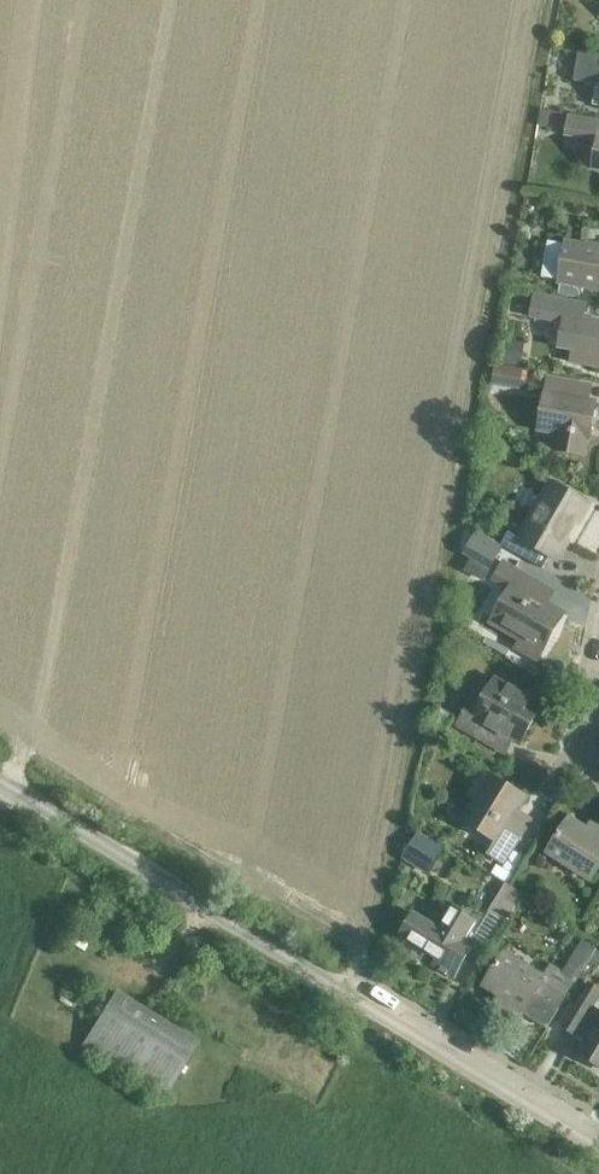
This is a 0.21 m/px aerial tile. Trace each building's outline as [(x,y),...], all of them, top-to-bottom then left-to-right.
[(548,127),(551,111),(541,109),(538,125),(548,127)] [(568,116),(565,136),(597,141),(593,169),(598,170),(598,121),(568,116)] [(598,245),(598,247),(566,242),(565,246),(548,243),(542,277),(559,280),(559,282),(598,289),(598,245)] [(585,319),(587,305),(535,296),(531,317),(564,323),(559,350),(574,353),(572,363),(598,368),(598,322),(585,319)] [(590,440),(597,403),(589,401),(592,387),(549,379),(540,432),(559,435),(556,451),(585,456),(588,440),(590,440)] [(554,486),(523,540),(508,532),(501,545),(543,569),(550,557),(554,559),(586,504),(554,486)] [(541,652),(563,615),(537,600),(545,588),(503,564),(494,579),(511,589),(491,623),(541,652)] [(521,745),(542,708),(495,681),(477,712),(468,707),(457,726),(488,744),(496,731),(521,745)] [(504,864),(527,827),(512,818),(524,799),(492,779),(465,822),(497,842),(489,855),(504,864)] [(598,868),(598,835),(598,837),(570,820),(549,853),(592,880),(598,868)] [(435,843),(418,832),(402,858),(419,868),(435,843)] [(506,923),(524,895),(507,884),(489,912),(506,923)] [(437,930),(428,924),(412,915),(400,935),(439,959),(434,967),(452,977),(470,949),(463,945),(476,924),(451,909),(437,930)] [(552,965),(544,978),(504,953),(484,986),(511,1002),(506,1010),(521,1019),(525,1011),(548,1026),(576,980),(552,965)] [(595,1006),(598,1000),(598,987),(591,982),(562,1028),(585,1042),(577,1054),(598,1068),(598,1009),(595,1006)] [(164,1097),(196,1044),(113,994),(81,1047),(164,1097)]
